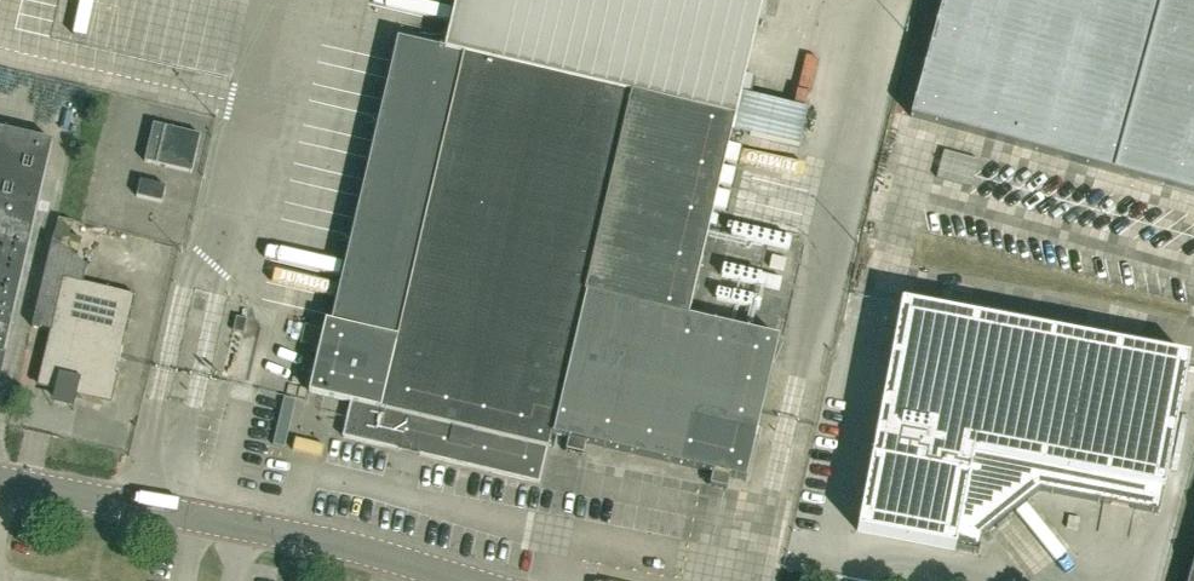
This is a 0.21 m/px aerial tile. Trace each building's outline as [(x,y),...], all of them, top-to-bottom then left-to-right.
[(445,49),(398,38),(332,322),(326,320),(309,393),(351,402),(343,437),(398,450),(400,444),(421,450),(420,455),(540,483),(551,435),(570,439),(567,451),(583,454),(586,443),(602,447),(634,454),(667,462),(698,469),(714,473),(711,485),(728,488),(731,476),(746,480),(780,337),(775,336),(706,320),(689,316),(732,131),(799,146),(808,110),(741,94),(763,0),(456,0),(445,49)] [(911,115),(1193,193),(1193,0),(943,0),(911,115)] [(155,124),(146,162),(193,173),(202,135),(155,124)] [(46,177),(54,141),(0,130),(0,374),(5,356),(46,177)] [(142,181),(138,197),(163,203),(167,187),(142,181)] [(53,239),(32,327),(52,332),(39,385),(57,389),(55,399),(73,403),(75,393),(109,401),(134,294),(83,282),(87,266),(53,239)] [(1159,514),(1188,359),(901,304),(858,531),(979,554),(983,537),(1039,492),(1159,514)] [(231,334),(242,337),(245,324),(234,321),(231,334)]
